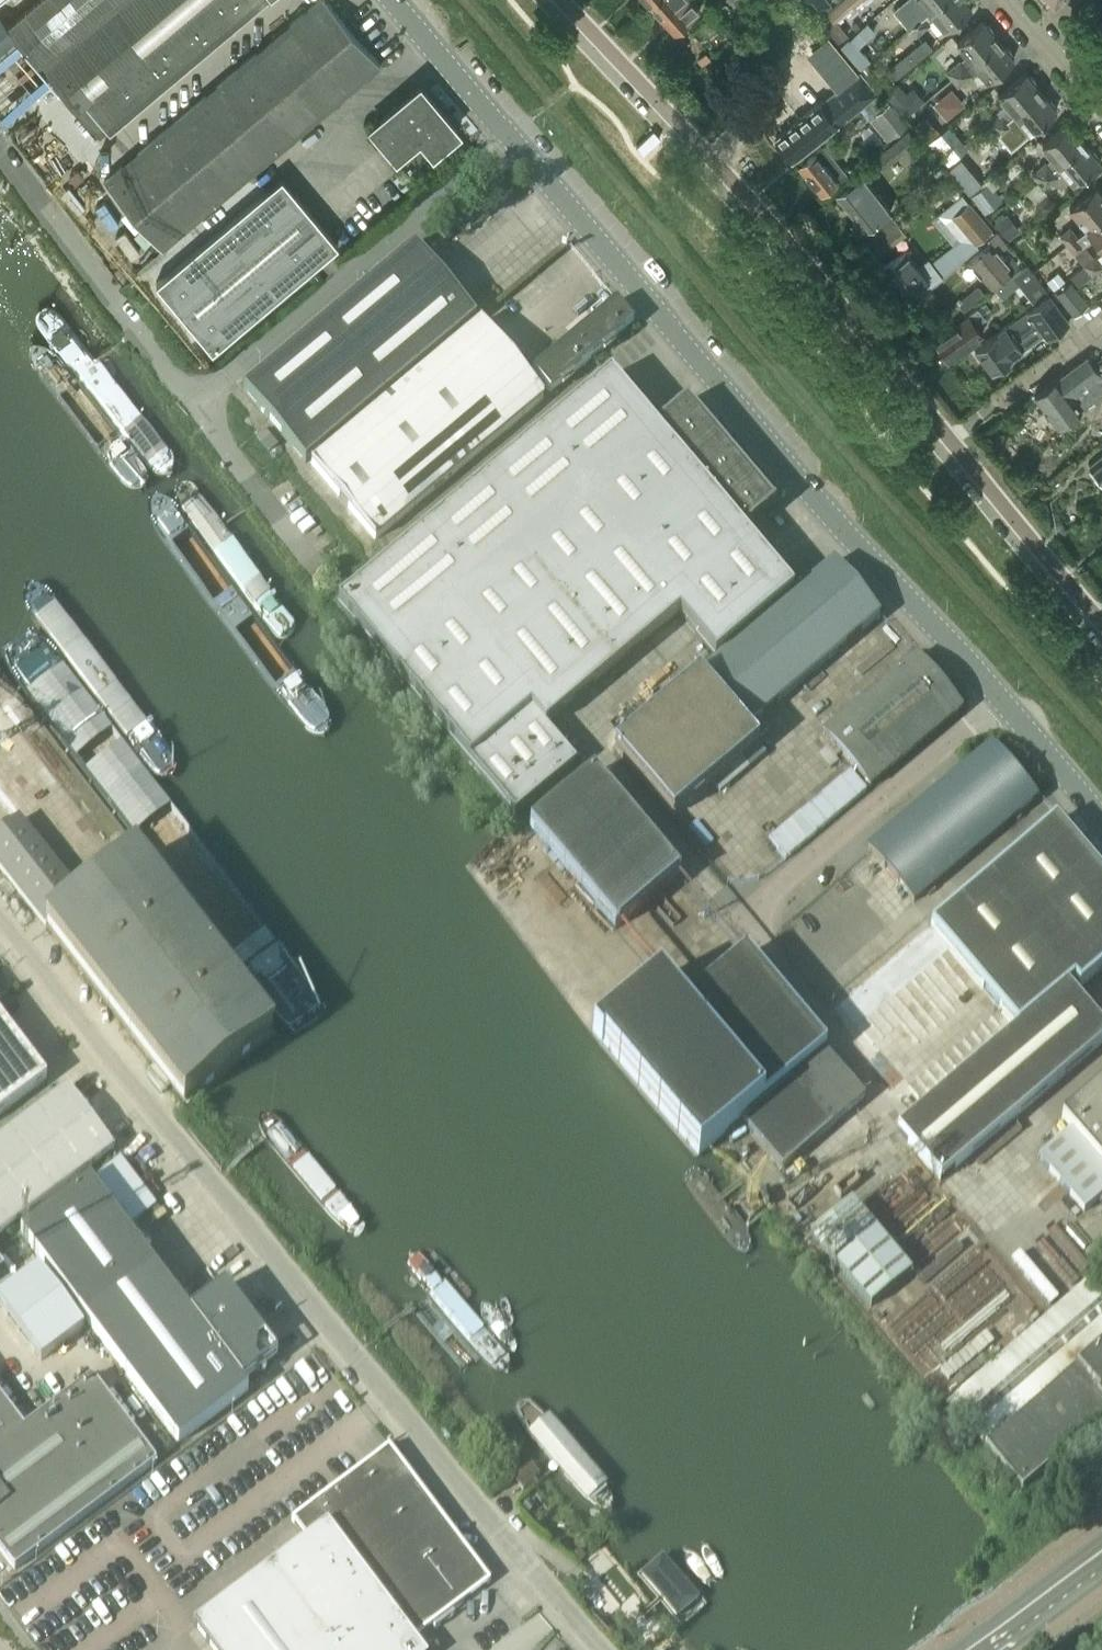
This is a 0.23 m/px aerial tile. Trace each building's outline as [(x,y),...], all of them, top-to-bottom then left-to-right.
[(4,23),(0,19),(0,45),(15,32),(78,108),(74,112),(93,135),(254,0),(31,0),(4,23)] [(378,61),(327,0),(316,0),(103,179),(159,246),(378,61)] [(650,4),(663,19),(669,25),(674,31),(699,9),(694,3),(691,0),(654,0),(650,4)] [(774,15),(780,22),(797,7),(795,5),(793,3),(791,0),(790,0),(774,15)] [(814,15),(829,3),(827,0),(802,0),(814,15)] [(857,0),(843,0),(832,10),(839,17),(851,6),(848,3),(851,1),(853,3),(857,0)] [(923,2),(903,19),(908,26),(939,0),(921,0),(923,2)] [(908,26),(914,32),(934,16),(944,27),(969,6),(967,4),(967,0),(939,0),(908,26)] [(837,40),(847,32),(830,11),(820,19),(837,40)] [(987,23),(983,23),(980,20),(955,41),(965,53),(945,69),(951,76),(996,38),(990,31),(991,27),(987,23)] [(893,79),(933,46),(924,35),(885,69),(893,79)] [(861,67),(869,59),(849,37),(840,44),(861,67)] [(1006,45),(1002,45),(996,38),(951,76),(957,83),(976,66),(986,78),(1012,57),(1009,53),(1009,48),(1006,45)] [(705,51),(697,58),(702,65),(710,58),(705,51)] [(820,100),(773,138),(791,161),(858,106),(863,101),(877,90),(859,69),(821,101),(820,100)] [(1000,111),(989,121),(994,127),(1039,90),(1033,83),(1034,78),(1030,73),(1026,74),(1023,70),(998,92),(1005,100),(996,107),(1000,111)] [(913,84),(895,100),(907,113),(923,98),(924,97),(916,88),(913,84)] [(407,167),(455,128),(419,85),(372,124),(407,167)] [(951,87),(932,102),(945,117),(964,102),(951,87)] [(889,101),(887,102),(877,90),(863,101),(874,114),(869,118),(887,140),(907,123),(889,101)] [(1039,90),(994,127),(1000,134),(1020,117),(1030,129),(1055,108),(1051,103),(1052,99),(1049,96),(1045,96),(1039,90)] [(940,130),(939,129),(925,113),(913,122),(928,140),(940,130)] [(1073,124),(1069,125),(1066,122),(1041,143),(1051,155),(1032,171),(1037,178),(1082,140),(1076,133),(1076,128),(1073,124)] [(863,136),(860,139),(869,149),(881,139),(869,124),(861,131),(863,136)] [(947,164),(968,147),(949,124),(928,141),(947,164)] [(653,128),(636,144),(643,152),(660,136),(653,128)] [(881,167),(913,142),(906,132),(874,158),(881,167)] [(984,136),(973,145),(982,157),(994,148),(992,146),(997,142),(994,138),(993,137),(990,133),(985,137),(984,136)] [(1092,147),(1088,147),(1082,140),(1037,178),(1043,185),(1063,168),(1073,180),(1098,159),(1095,156),(1095,151),(1092,147)] [(813,152),(797,166),(820,194),(836,180),(847,171),(823,143),(820,146),(813,152)] [(209,346),(336,241),(279,173),(153,279),(209,346)] [(861,174),(835,195),(864,231),(891,211),(861,174)] [(490,212),(511,195),(497,178),(476,195),(490,212)] [(985,210),(1002,198),(989,179),(972,191),(985,210)] [(1101,214),(1101,195),(1095,186),(1069,207),(1085,227),(1086,228),(1101,214)] [(903,251),(882,267),(894,282),(909,300),(930,283),(978,243),(976,242),(993,228),(981,214),(970,201),(963,192),(940,211),(947,220),(957,233),(959,235),(931,260),(928,256),(916,267),(915,266),(903,251)] [(1008,239),(1020,229),(1007,213),(995,222),(1008,239)] [(1086,228),(1085,227),(1078,234),(1067,243),(1075,253),(1094,237),(1101,247),(1101,214),(1086,228)] [(878,252),(904,233),(893,217),(866,236),(878,252)] [(1078,234),(1070,224),(1059,234),(1067,243),(1078,234)] [(996,250),(1007,242),(997,229),(986,237),(991,243),(971,260),(991,284),(1011,267),(1017,262),(1009,251),(1002,257),(996,250)] [(303,462),(475,319),(414,245),(242,388),(303,462)] [(1101,265),(1101,263),(1094,253),(1082,263),(1083,263),(1071,274),(1079,283),(1091,272),(1092,273),(1101,265)] [(1041,282),(1032,271),(1026,264),(998,285),(1004,292),(1018,282),(1034,303),(1048,292),(1041,282)] [(1064,279),(1057,271),(1047,280),(1054,288),(1064,279)] [(1074,314),(1088,303),(1071,281),(1057,292),(1074,314)] [(1056,332),(1070,321),(1048,294),(1035,305),(1005,326),(974,349),(992,372),(1022,349),(1014,338),(1036,322),(1046,336),(1055,330),(1056,332)] [(918,300),(907,309),(917,321),(928,312),(918,300)] [(984,301),(976,306),(982,315),(990,309),(984,301)] [(590,358),(632,323),(615,302),(573,337),(590,358)] [(972,322),(982,315),(976,306),(966,314),(967,315),(928,344),(942,363),(981,334),(972,322)] [(373,539),(542,399),(478,323),(310,463),(373,539)] [(548,393),(590,358),(573,337),(531,372),(548,393)] [(1034,394),(1057,425),(1100,392),(1101,390),(1101,360),(1092,362),(1087,354),(1058,377),(1057,376),(1034,394)] [(610,377),(337,607),(514,817),(577,767),(547,730),(682,621),(714,660),(793,594),(742,534),(775,506),(773,504),(772,504),(688,405),(689,404),(687,402),(654,429),(627,397),(619,388),(610,377)] [(883,397),(866,413),(874,420),(890,404),(883,397)] [(902,416),(885,432),(892,440),(909,424),(902,416)] [(1024,434),(1017,427),(1006,439),(1011,445),(1024,434)] [(269,455),(278,447),(265,431),(255,439),(269,455)] [(1088,464),(1101,479),(1101,452),(1088,464)] [(716,661),(612,748),(670,817),(756,745),(744,729),(747,727),(756,719),(878,617),(857,591),(850,583),(833,564),(795,596),(716,661)] [(868,788),(960,711),(915,657),(823,733),(824,735),(819,739),(835,759),(840,755),(868,788)] [(756,719),(747,727),(759,741),(768,733),(756,719)] [(912,902),(1035,799),(990,746),(868,849),(870,851),(850,868),(891,917),(911,901),(912,902)] [(675,876),(675,875),(591,773),(527,826),(612,928),(613,928),(614,929),(676,877),(675,876)] [(866,793),(849,773),(789,824),(806,844),(866,793)] [(1101,968),(1101,879),(1053,821),(929,926),(1015,1029),(895,1131),(937,1182),(1101,1043),(1101,1016),(1094,1006),(1087,1012),(1066,987),(1072,982),(1078,988),(1101,968)] [(79,898),(18,822),(0,836),(0,871),(46,928),(184,1104),(271,1036),(134,860),(76,904),(74,902),(79,898)] [(695,1158),(823,1051),(743,955),(680,1008),(656,979),(591,1033),(695,1158)] [(46,1081),(0,1019),(0,1116),(46,1081)] [(864,1099),(824,1053),(737,1126),(779,1173),(864,1099)] [(258,1082),(231,1104),(375,1270),(401,1247),(258,1082)] [(1063,1118),(1101,1163),(1101,1085),(1063,1118)] [(113,1151),(67,1089),(0,1140),(0,1236),(113,1151)] [(1084,1214),(1101,1198),(1101,1171),(1069,1133),(1037,1160),(1084,1214)] [(189,1314),(143,1252),(90,1182),(20,1234),(73,1304),(178,1444),(248,1392),(242,1384),(277,1357),(225,1287),(189,1314)] [(849,1202),(833,1216),(817,1197),(794,1217),(810,1235),(809,1236),(869,1308),(910,1274),(849,1202)] [(437,1231),(418,1245),(514,1370),(532,1356),(437,1231)] [(398,1260),(420,1288),(490,1380),(494,1385),(514,1370),(418,1245),(398,1260)] [(0,1298),(0,1309),(43,1363),(83,1333),(49,1289),(35,1271),(0,1298)] [(1084,1286),(945,1407),(983,1451),(1021,1494),(1101,1423),(1101,1307),(1084,1286)] [(0,1397),(0,1552),(13,1570),(14,1570),(15,1570),(156,1464),(156,1463),(156,1462),(93,1379),(93,1378),(91,1378),(24,1429),(0,1397)] [(524,1403),(505,1420),(596,1525),(615,1510),(524,1403)] [(489,1582),(388,1448),(292,1521),(306,1540),(193,1625),(212,1649),(422,1649),(414,1639),(489,1582)] [(523,1491),(524,1490),(525,1489),(539,1477),(530,1467),(514,1481),(515,1483),(523,1491)] [(646,1543),(630,1556),(689,1626),(705,1612),(646,1543)] [(582,1578),(574,1585),(593,1607),(601,1600),(582,1578)]
